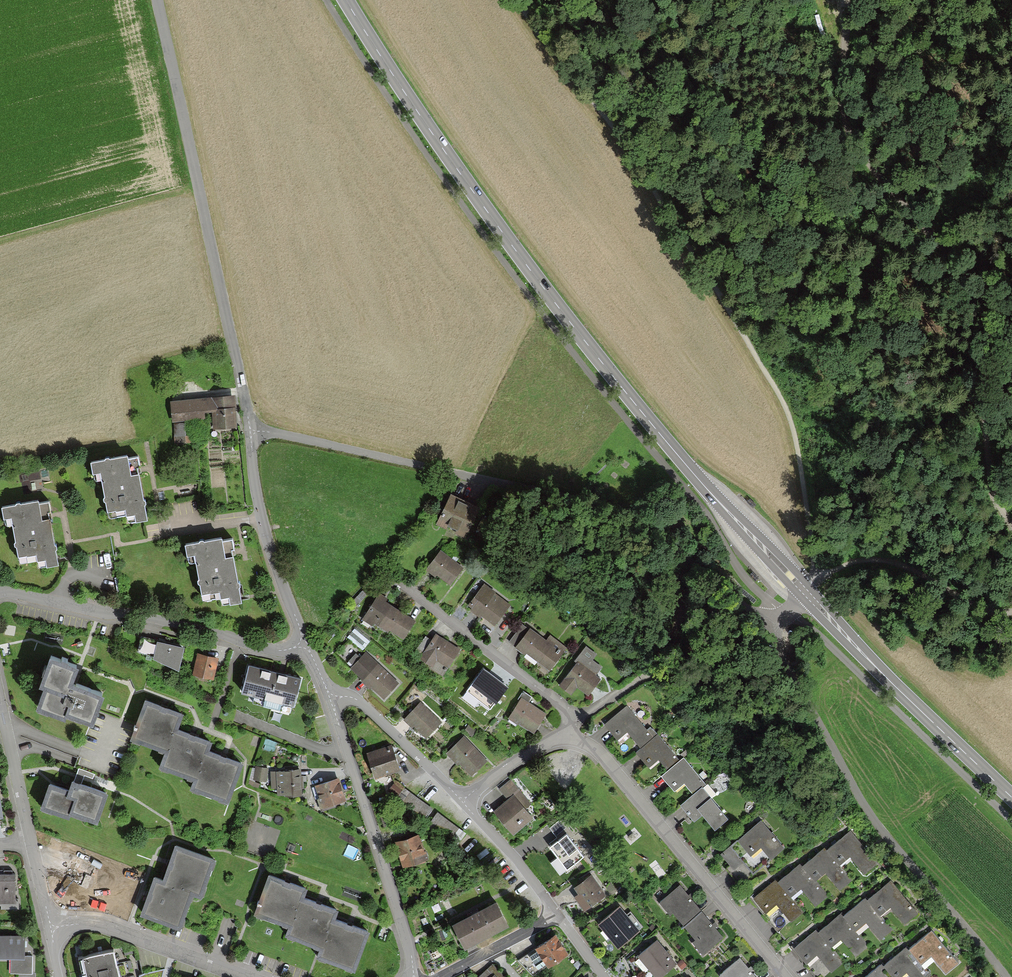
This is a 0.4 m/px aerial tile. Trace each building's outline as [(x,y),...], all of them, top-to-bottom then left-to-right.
[(216,423),(238,422),(236,393),(175,397),(176,416),(215,413),(216,423)] [(176,420),(177,439),(189,439),(188,419),(176,420)] [(134,514),(152,510),(142,450),(97,457),(98,472),(100,474),(107,473),(114,508),(117,509),(131,507),(131,512),(134,514)] [(438,519),(468,533),(482,502),(453,488),(438,519)] [(40,567),(58,563),(48,512),(52,511),(50,502),(39,505),(38,500),(2,507),(6,526),(13,524),(20,563),(38,559),(40,567)] [(228,597),(246,593),(236,533),(191,539),(192,555),(194,557),(201,556),(208,591),(210,592),(225,590),(225,595),(228,597)] [(453,579),(465,563),(443,546),(428,565),(437,572),(439,569),(453,579)] [(498,621),(511,602),(495,591),(499,587),(487,579),(471,602),(498,621)] [(405,639),(416,620),(385,603),(387,599),(378,594),(363,621),(373,627),(375,623),(405,639)] [(552,667),(570,643),(553,631),(549,637),(525,620),(512,638),(552,667)] [(164,641),(141,635),(137,649),(153,655),(163,659),(178,667),(184,645),(164,641)] [(449,668),(460,651),(436,635),(421,658),(433,667),(437,660),(449,668)] [(580,682),(592,690),(605,673),(591,663),(600,651),(589,642),(578,657),(580,659),(563,680),(575,689),(580,682)] [(196,669),(216,673),(221,653),(200,648),(196,669)] [(387,694),(401,678),(369,649),(354,665),(387,694)] [(69,707),(94,716),(103,690),(72,679),(78,662),(53,654),(44,680),(48,681),(41,702),(67,711),(69,707)] [(299,699),(306,673),(253,659),(246,686),(299,699)] [(509,688),(483,668),(466,691),(491,711),(509,688)] [(536,729),(549,710),(525,694),(512,713),(536,729)] [(429,735),(444,718),(422,699),(407,715),(429,735)] [(177,729),(183,713),(147,700),(133,738),(168,751),(177,729)] [(639,746),(652,736),(625,704),(604,723),(616,738),(625,730),(639,746)] [(209,750),(212,742),(177,729),(168,751),(163,766),(197,779),(209,750)] [(667,769),(679,759),(656,732),(652,736),(639,746),(635,750),(649,766),(658,758),(667,769)] [(462,759),(473,772),(488,758),(466,734),(448,750),(459,762),(462,759)] [(376,774),(402,766),(395,742),(369,750),(376,774)] [(194,788),(228,801),(243,764),(224,756),(209,750),(197,779),(194,788)] [(701,785),(704,783),(682,756),(679,759),(667,769),(661,774),(675,789),(684,781),(693,792),(701,785)] [(257,777),(268,778),(269,765),(257,765),(257,777)] [(280,791),(304,791),(304,768),(273,768),(273,784),(280,784),(280,791)] [(339,798),(347,796),(342,775),(317,781),(323,807),(341,803),(339,798)] [(523,802),(529,797),(513,777),(502,786),(510,796),(515,792),(523,802)] [(73,810),(98,818),(107,791),(72,780),(69,791),(51,785),(44,807),(70,816),(73,810)] [(715,826),(728,816),(701,785),(693,792),(680,803),(694,819),(703,812),(715,826)] [(400,797),(428,815),(435,805),(406,787),(400,797)] [(516,830),(534,815),(523,802),(515,792),(510,796),(497,807),(516,830)] [(772,856),(785,845),(762,818),(759,821),(742,836),(722,852),(735,868),(744,861),(753,872),(772,856)] [(862,873),(875,863),(849,831),(825,850),(838,866),(849,858),(862,873)] [(403,863),(427,857),(421,832),(397,838),(403,863)] [(565,872),(585,858),(568,835),(549,849),(565,872)] [(177,845),(164,879),(192,889),(202,892),(214,859),(177,845)] [(823,848),(801,866),(813,882),(823,874),(837,890),(849,880),(838,866),(825,850),(823,848)] [(64,873),(86,883),(90,873),(95,875),(99,862),(74,853),(70,861),(50,852),(54,864),(66,867),(64,873)] [(798,863),(777,881),(790,897),(802,886),(815,903),(825,896),(813,882),(801,866),(798,863)] [(306,892),(309,884),(274,870),(260,907),(295,921),(306,892)] [(21,904),(21,896),(18,896),(18,871),(0,871),(0,902),(4,902),(4,904),(21,904)] [(586,905),(607,891),(594,871),(578,882),(583,889),(578,893),(586,905)] [(180,924),(192,889),(164,879),(156,876),(144,911),(180,924)] [(774,878),(751,896),(764,912),(774,904),(789,923),(802,912),(790,897),(777,881),(774,878)] [(904,921),(917,911),(891,879),(867,898),(880,914),(891,906),(904,921)] [(690,921),(705,908),(684,882),(679,887),(665,898),(674,909),(678,906),(690,921)] [(338,914),(341,905),(306,892),(295,921),(292,929),(327,942),(338,914)] [(865,896),(842,914),(855,930),(865,922),(879,938),(891,928),(880,914),(867,898),(865,896)] [(457,920),(468,943),(512,921),(500,898),(457,920)] [(623,942),(641,928),(622,904),(604,919),(623,942)] [(707,949),(726,933),(705,908),(690,921),(701,935),(698,937),(707,949)] [(840,911),(816,930),(830,947),(840,939),(853,955),(867,944),(855,930),(842,914),(840,911)] [(324,951),(358,964),(372,926),(338,914),(327,942),(324,951)] [(814,928),(791,946),(803,962),(813,953),(829,973),(842,962),(830,947),(816,930),(814,928)] [(946,972),(959,962),(933,930),(909,949),(923,965),(934,956),(946,972)] [(27,952),(28,932),(0,932),(0,952),(12,952),(27,952)] [(550,962),(570,949),(558,932),(539,945),(550,962)] [(662,974),(680,958),(660,936),(642,952),(662,974)] [(885,965),(894,976),(902,976),(908,973),(911,976),(932,976),(923,965),(909,949),(907,947),(885,965)] [(79,957),(84,976),(121,976),(114,949),(79,957)] [(12,970),(34,971),(34,952),(27,952),(12,952),(12,970)] [(744,955),(738,960),(725,970),(730,976),(762,976),(744,955)] [(507,975),(494,961),(477,976),(504,976),(507,975)] [(864,976),(894,976),(885,965),(883,962),(864,976)]
